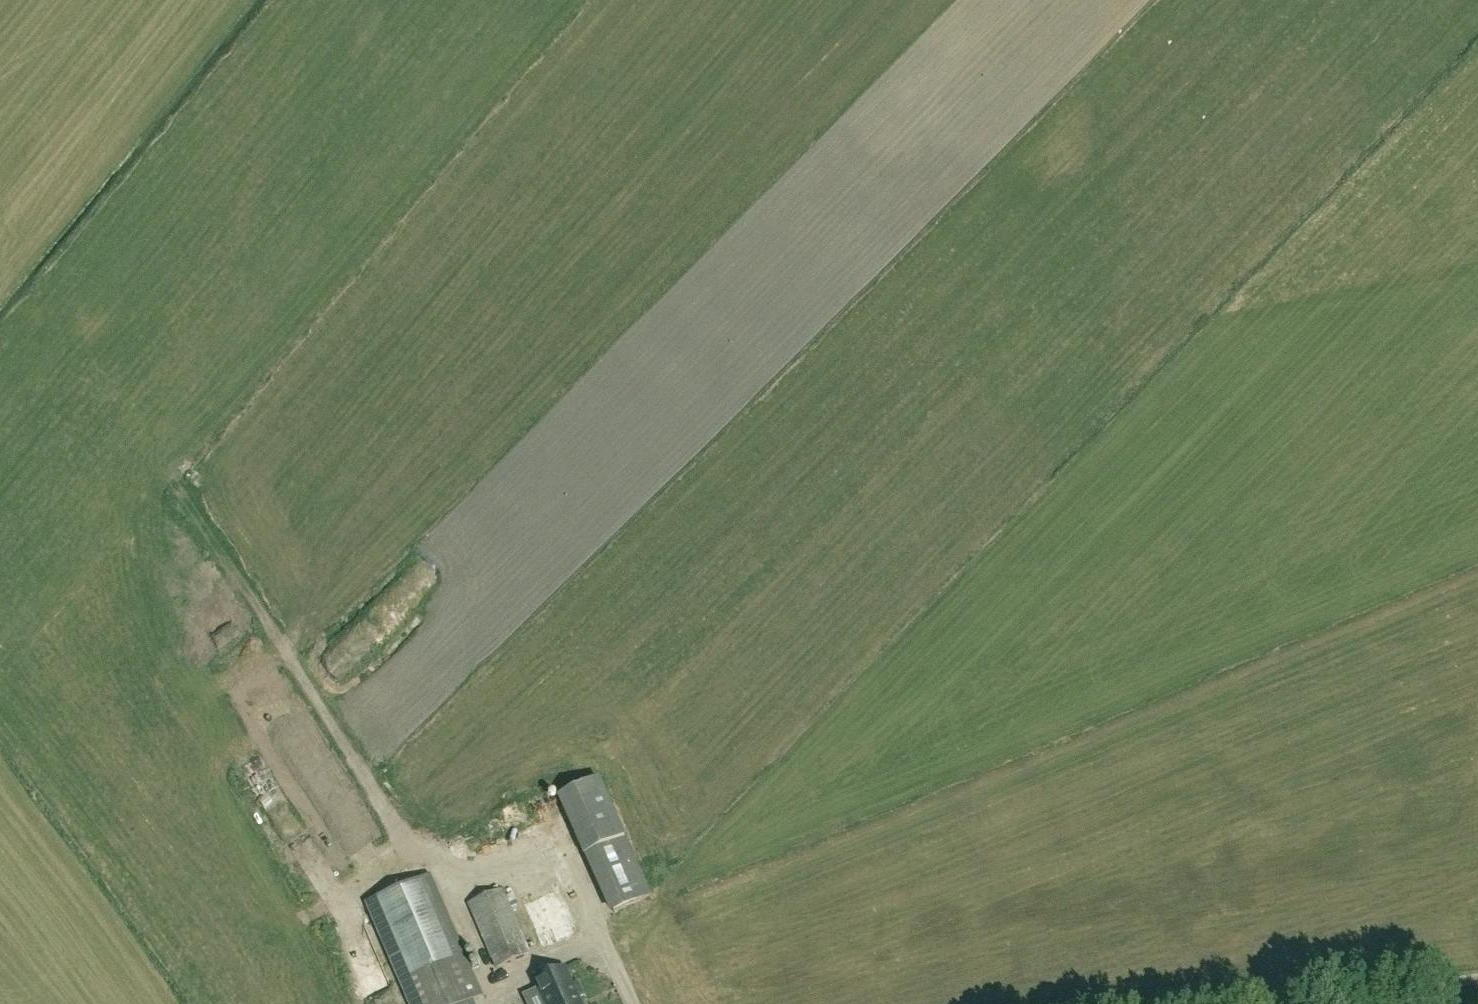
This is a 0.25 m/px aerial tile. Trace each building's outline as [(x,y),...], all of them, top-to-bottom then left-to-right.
[(654,896),(603,778),(566,794),(617,912),(654,896)] [(552,871),(521,881),(543,945),(573,935),(552,871)] [(429,872),(365,899),(411,1003),(465,1003),(483,996),(429,872)] [(531,953),(502,889),(469,904),(498,968),(531,953)] [(544,1003),(580,1003),(572,986),(542,999),(544,1003)]
